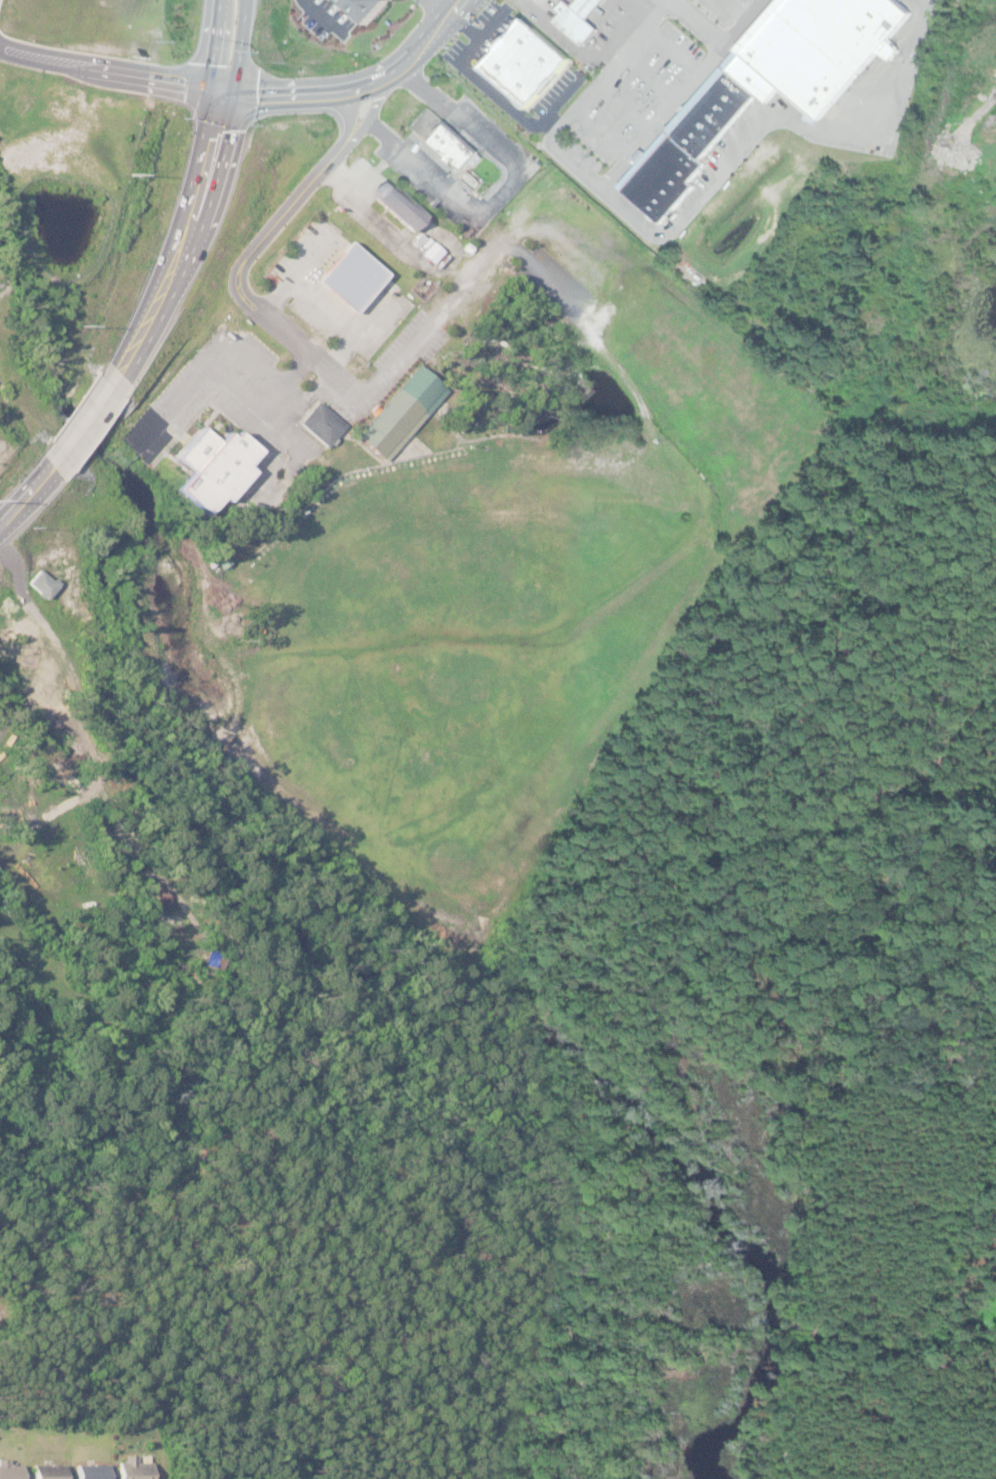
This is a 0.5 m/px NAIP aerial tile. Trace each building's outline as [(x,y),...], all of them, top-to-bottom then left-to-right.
[(342,5),(342,4),(362,22),(362,21),(366,24),(386,0),(336,0),(342,5)] [(555,9),(563,0),(569,6),(574,0),(603,0),(584,21),(594,30),(581,45),(555,21),(561,15),(555,9)] [(617,189),(779,0),(889,0),(907,14),(886,41),(895,53),(888,60),(875,52),(815,120),(777,88),(764,104),(754,95),(698,163),(703,167),(688,184),(691,189),(659,224),(617,189)] [(568,60),(524,109),(477,68),(521,19),(568,60)] [(411,126),(421,135),(435,120),(424,111),(411,126)] [(442,123),(476,153),(459,171),(426,141),(442,123)] [(426,215),(409,232),(373,199),(389,181),(426,215)] [(418,232),(425,237),(416,247),(410,242),(418,232)] [(384,275),(352,313),(312,280),(345,241),(384,275)] [(468,243),(474,247),(468,255),(462,250),(468,243)] [(355,436),(416,363),(446,388),(384,458),(355,436)] [(317,401),(343,424),(324,446),(297,423),(317,401)] [(233,431),(256,451),(242,468),(248,473),(209,518),(175,489),(191,470),(173,454),(199,424),(215,437),(221,430),(228,436),(233,431)] [(152,1463),(134,1464),(134,1457),(124,1457),(124,1463),(115,1463),(116,1478),(152,1478),(152,1463)] [(66,1466),(66,1478),(31,1478),(31,1465),(66,1466)]
